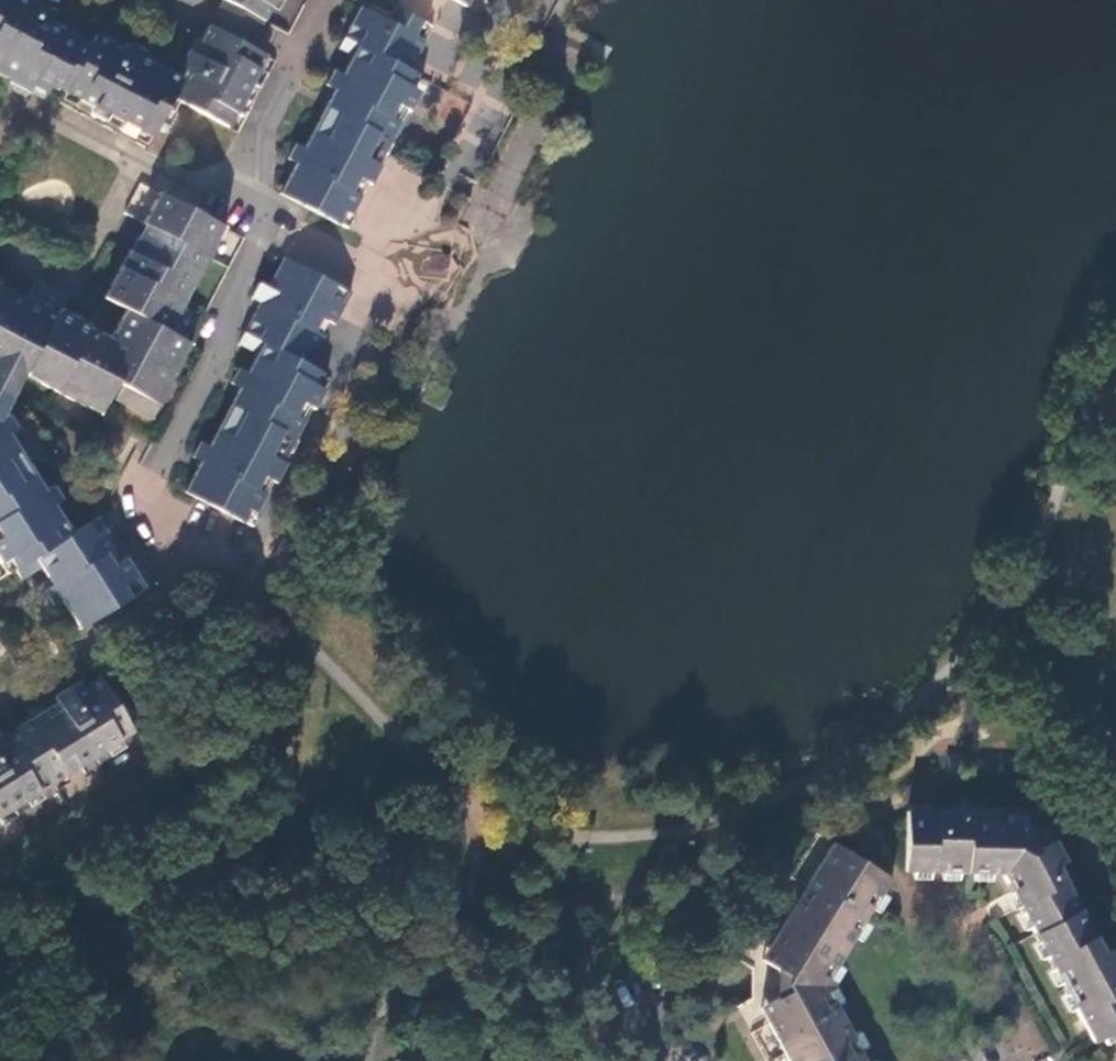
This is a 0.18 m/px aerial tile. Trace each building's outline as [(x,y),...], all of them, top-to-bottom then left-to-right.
[(17,85),(31,92),(32,89),(47,97),(52,87),(66,94),(90,47),(49,24),(54,14),(28,0),(0,0),(0,76),(17,85)] [(225,1),(261,20),(263,21),(274,0),(223,0),(225,1)] [(261,20),(225,1),(212,26),(247,45),(261,20)] [(368,9),(363,6),(341,48),(355,56),(344,75),(335,70),(327,85),(337,90),(306,148),(297,143),(289,158),(298,163),(282,192),(349,228),(355,217),(352,215),(369,182),(372,184),(395,142),(392,140),(408,109),(411,111),(421,92),(412,87),(418,76),(404,68),(410,56),(417,59),(433,27),(396,6),(392,15),(371,4),(368,9)] [(247,45),(212,26),(202,44),(188,69),(182,81),(140,60),(143,54),(127,46),(124,52),(117,47),(95,37),(90,47),(66,94),(151,139),(173,99),(228,128),(266,56),(247,45)] [(68,294),(60,290),(37,278),(25,298),(0,285),(0,390),(14,398),(26,375),(100,415),(109,399),(148,419),(189,343),(169,331),(226,225),(162,191),(145,224),(130,251),(106,297),(119,304),(118,305),(125,309),(109,337),(102,333),(59,310),(68,294)] [(424,252),(421,269),(445,273),(448,256),(424,252)] [(352,293),(286,258),(269,288),(261,283),(253,298),(261,302),(239,344),(248,348),(259,354),(249,372),(241,368),(233,383),(241,387),(235,399),(210,446),(202,442),(194,456),(202,460),(186,490),(254,525),(260,514),(257,513),(267,494),(257,489),(263,476),(276,483),(287,463),(278,459),(284,447),(293,452),(299,441),(296,440),(306,421),(296,415),(303,402),(315,409),(333,378),(313,368),(319,356),(316,354),(326,335),(316,331),(323,317),(335,324),(352,293)] [(6,412),(14,398),(0,390),(0,409),(6,412)] [(13,570),(16,569),(22,579),(23,579),(44,566),(54,584),(46,589),(55,604),(64,599),(81,627),(146,587),(127,556),(118,561),(111,550),(116,547),(104,528),(94,534),(88,524),(72,534),(54,505),(63,500),(54,486),(46,491),(25,456),(3,421),(6,412),(0,409),(0,565),(7,561),(13,570)] [(79,690),(74,694),(70,689),(56,698),(59,703),(0,740),(0,816),(135,733),(100,677),(79,690)] [(961,813),(908,812),(907,869),(1003,872),(1096,1041),(1115,1030),(1115,955),(1112,949),(1104,953),(1057,866),(1065,862),(1048,831),(1039,831),(1038,821),(1032,821),(1032,823),(965,820),(961,820),(961,813)] [(833,843),(771,945),(781,952),(773,964),(771,967),(779,970),(777,999),(771,1002),(780,1018),(769,1023),(789,1060),(867,1060),(838,1006),(845,1002),(836,986),(846,970),(838,966),(891,880),(833,843)] [(781,952),(771,945),(763,957),(773,964),(781,952)] [(761,1007),(769,1023),(780,1018),(771,1002),(761,1007)]
